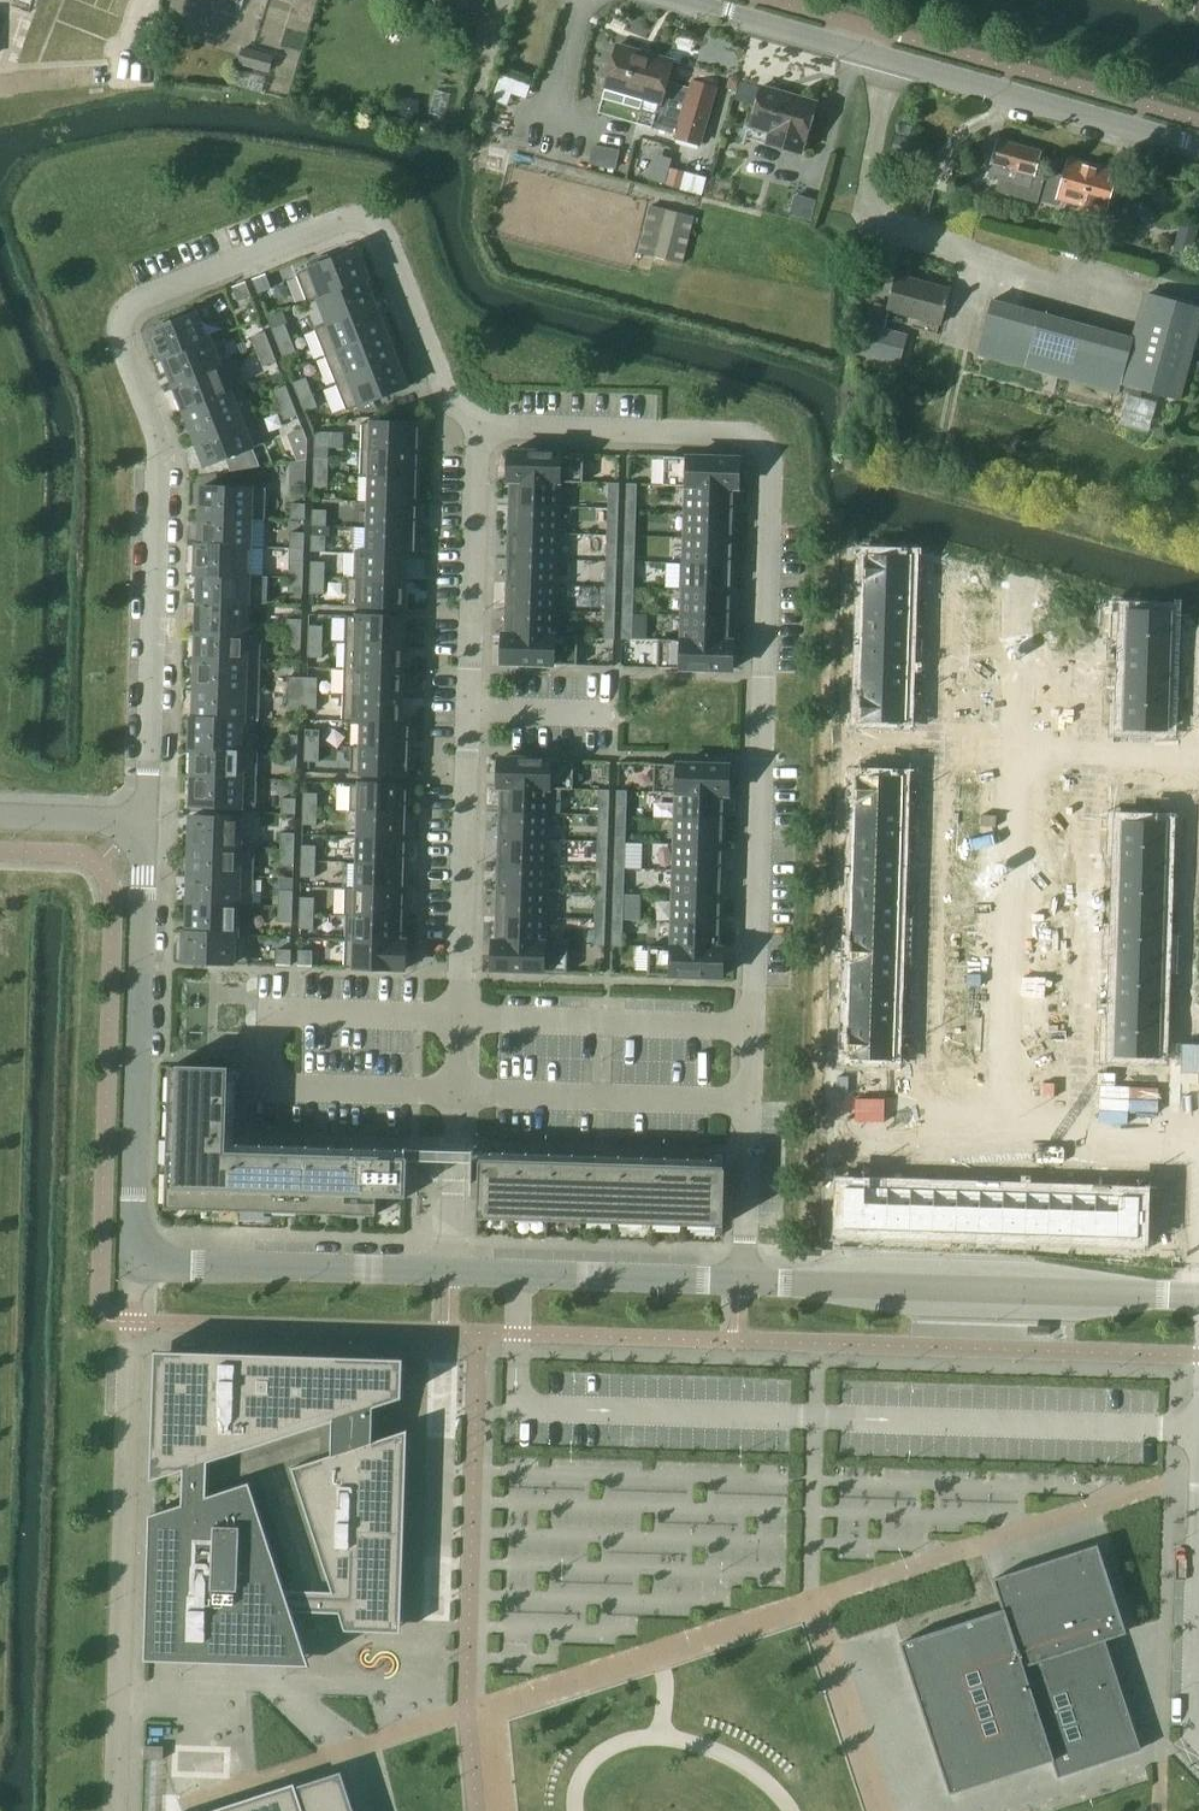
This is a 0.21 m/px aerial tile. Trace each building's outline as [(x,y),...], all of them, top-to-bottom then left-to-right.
[(673,61),(671,61),(670,65),(635,55),(636,51),(617,45),(597,116),(598,117),(603,99),(640,110),(645,93),(661,98),(652,128),(677,135),(676,137),(699,144),(715,88),(692,82),(690,88),(667,81),(673,61)] [(242,49),(238,64),(268,72),(272,57),(242,49)] [(13,94),(11,74),(0,74),(0,95),(13,94)] [(761,86),(749,127),(769,133),(766,143),(801,153),(804,142),(805,143),(817,102),(815,102),(814,104),(782,95),(783,93),(761,86)] [(910,140),(896,137),(893,152),(907,155),(910,140)] [(1037,203),(1044,178),(1034,175),(1040,152),(998,139),(987,175),(998,178),(995,191),(1037,203)] [(594,146),(590,164),(613,169),(617,151),(594,146)] [(1049,171),(1041,201),(1057,206),(1059,200),(1090,210),(1088,217),(1103,221),(1114,184),(1107,182),(1110,172),(1068,160),(1063,175),(1049,171)] [(671,168),(666,185),(679,188),(683,171),(671,168)] [(652,170),(649,180),(664,183),(666,173),(652,170)] [(649,206),(638,253),(683,263),(694,216),(649,206)] [(1190,253),(1196,231),(1181,227),(1175,248),(1190,253)] [(365,280),(368,279),(356,250),(329,261),(327,255),(310,262),(312,267),(296,274),(307,302),(318,298),(365,280)] [(258,294),(271,288),(266,274),(252,279),(258,294)] [(939,324),(949,289),(897,275),(887,310),(939,324)] [(328,323),(375,305),(365,280),(318,298),(328,323)] [(238,301),(251,296),(246,281),(232,287),(238,301)] [(1198,327),(1198,307),(1148,293),(1122,386),(1179,401),(1198,327)] [(1118,393),(1120,385),(1133,339),(991,300),(976,354),(1118,393)] [(325,356),(385,332),(375,305),(328,323),(314,329),(325,356)] [(160,359),(210,339),(209,338),(207,339),(196,312),(193,314),(191,308),(176,314),(178,320),(149,331),(160,359)] [(277,343),(291,338),(285,324),(272,329),(277,343)] [(860,354),(898,364),(906,335),(868,325),(860,354)] [(257,351),(271,345),(265,332),(252,337),(257,351)] [(336,384),(396,360),(385,332),(325,356),(336,384)] [(291,338),(277,343),(283,359),(297,353),(291,338)] [(173,384),(220,365),(210,339),(160,359),(160,360),(163,359),(173,384)] [(271,345),(257,351),(263,366),(277,361),(271,345)] [(184,411),(244,388),(233,360),(220,365),(173,384),(184,411)] [(396,360),(336,384),(346,411),(407,387),(396,360)] [(298,398),(312,393),(306,378),(293,383),(298,398)] [(278,406),(292,401),(286,385),(273,391),(278,406)] [(194,439),(255,415),(244,388),(184,411),(194,439)] [(312,393),(298,398),(304,412),(318,407),(312,393)] [(292,401),(278,406),(284,420),(298,415),(292,401)] [(255,415),(194,439),(205,466),(229,457),(233,466),(251,462),(247,450),(266,443),(255,415)] [(418,451),(419,424),(362,422),(361,449),(418,451)] [(329,448),(329,432),(315,432),(314,448),(329,448)] [(417,476),(418,451),(361,449),(360,475),(417,476)] [(582,482),(583,454),(553,453),(553,450),(530,450),(530,452),(509,452),(508,479),(582,482)] [(717,458),(717,456),(694,455),(694,458),(664,457),(663,484),(737,487),(738,459),(717,458)] [(313,473),(328,473),(328,458),(314,458),(313,473)] [(327,490),(328,473),(313,473),(313,489),(327,490)] [(416,503),(417,476),(360,475),(360,476),(370,477),(369,501),(416,503)] [(582,483),(582,482),(508,479),(508,480),(512,480),(511,505),(558,507),(559,482),(582,483)] [(609,482),(608,498),(619,498),(619,483),(609,482)] [(626,483),(626,499),(636,499),(637,484),(626,483)] [(737,487),(663,484),(663,485),(687,486),(686,511),(732,513),(733,488),(737,487)] [(200,517),(250,519),(265,519),(266,489),(201,486),(200,517)] [(608,498),(608,514),(618,514),(619,498),(608,498)] [(626,499),(625,514),(636,515),(636,499),(626,499)] [(415,529),(416,503),(369,501),(369,528),(415,529)] [(305,520),(305,504),(291,503),(290,519),(305,520)] [(557,533),(558,507),(511,505),(511,531),(557,533)] [(311,526),(326,526),(326,510),(312,510),(311,526)] [(732,539),(732,513),(686,511),(685,537),(732,539)] [(608,514),(607,529),(618,530),(618,514),(608,514)] [(625,514),(625,530),(635,530),(636,515),(625,514)] [(250,547),(250,519),(200,517),(199,544),(196,544),(196,545),(250,547)] [(414,555),(415,529),(369,528),(368,552),(358,552),(358,553),(414,555)] [(607,529),(607,545),(617,545),(618,530),(607,529)] [(625,530),(624,545),(635,546),(635,530),(625,530)] [(556,559),(557,533),(511,531),(510,557),(556,559)] [(289,548),(304,549),(304,533),(290,532),(289,548)] [(311,552),(325,552),(326,536),(311,536),(311,552)] [(731,565),(732,539),(685,537),(684,563),(731,565)] [(250,548),(250,547),(196,545),(195,574),(249,576),(249,575),(246,575),(247,548),(250,548)] [(607,545),(606,560),(617,561),(617,545),(607,545)] [(624,545),(624,561),(634,562),(635,546),(624,545)] [(414,556),(414,555),(358,553),(357,578),(347,578),(347,580),(404,582),(404,556),(414,556)] [(865,556),(864,580),(909,581),(909,557),(865,556)] [(555,585),(556,559),(510,557),(509,583),(555,585)] [(606,560),(605,576),(616,576),(617,561),(606,560)] [(288,577),(303,577),(303,561),(289,561),(288,577)] [(624,561),(623,577),(634,577),(634,562),(624,561)] [(310,579),(324,579),(325,562),(310,562),(310,579)] [(730,591),(731,565),(684,563),(683,589),(730,591)] [(955,573),(955,583),(968,583),(968,573),(955,573)] [(248,604),(249,576),(195,574),(195,575),(198,575),(197,602),(248,604)] [(605,576),(605,592),(616,592),(616,576),(605,576)] [(302,593),(303,577),(288,577),(288,593),(302,593)] [(623,577),(623,592),(633,593),(634,577),(623,577)] [(324,594),(324,579),(310,579),(309,594),(324,594)] [(403,608),(404,582),(347,580),(346,606),(403,608)] [(864,580),(863,603),(908,604),(909,581),(864,580)] [(554,611),(555,585),(509,583),(508,609),(554,611)] [(955,583),(955,593),(968,593),(968,583),(955,583)] [(729,617),(730,591),(683,589),(683,615),(729,617)] [(605,592),(604,607),(615,608),(616,592),(605,592)] [(623,592),(622,608),(633,608),(633,593),(623,592)] [(247,633),(248,604),(197,602),(196,631),(247,633)] [(863,603),(863,626),(907,628),(908,604),(863,603)] [(604,607),(604,623),(615,623),(615,608),(604,607)] [(622,608),(622,623),(632,624),(633,614),(633,608),(622,608)] [(554,636),(554,611),(508,609),(507,634),(503,634),(503,635),(577,638),(577,637),(554,636)] [(1121,610),(1120,634),(1170,636),(1171,612),(1121,610)] [(728,641),(729,617),(683,615),(682,640),(658,639),(658,640),(732,643),(732,642),(728,641)] [(345,642),(402,644),(402,617),(346,616),(345,642)] [(287,634),(301,634),(301,619),(287,619),(287,634)] [(954,619),(953,629),(967,629),(967,619),(954,619)] [(1069,622),(1069,633),(1082,633),(1082,623),(1069,622)] [(604,623),(603,638),(614,639),(615,623),(604,623)] [(622,623),(621,639),(632,639),(632,624),(622,623)] [(308,640),(322,641),(323,626),(308,626),(308,640)] [(863,626),(862,649),(906,651),(907,628),(863,626)] [(953,629),(953,639),(966,640),(967,629),(953,629)] [(261,633),(247,633),(196,631),(195,660),(260,662),(261,633)] [(1069,633),(1068,643),(1082,643),(1082,633),(1069,633)] [(301,651),(301,634),(287,634),(286,651),(301,651)] [(1120,634),(1120,636),(1126,636),(1125,658),(1170,659),(1170,636),(1120,634)] [(577,665),(577,638),(503,635),(502,663),(523,663),(523,666),(546,667),(546,664),(577,665)] [(322,658),(322,641),(308,640),(307,657),(322,658)] [(731,670),(732,643),(658,640),(657,668),(687,669),(687,671),(710,672),(710,669),(731,670)] [(401,669),(402,644),(345,642),(344,668),(401,669)] [(862,649),(861,672),(906,674),(906,651),(862,649)] [(1125,658),(1125,681),(1169,682),(1170,659),(1125,658)] [(259,691),(260,662),(195,660),(194,689),(259,691)] [(952,665),(952,675),(965,676),(965,665),(952,665)] [(400,696),(401,669),(344,668),(343,694),(400,696)] [(1068,669),(1067,679),(1080,679),(1081,669),(1068,669)] [(861,672),(860,695),(905,697),(906,674),(861,672)] [(952,675),(952,685),(965,686),(965,676),(952,675)] [(303,693),(304,677),(289,677),(288,692),(303,693)] [(303,693),(319,693),(319,678),(304,677),(303,693)] [(1067,679),(1067,689),(1080,690),(1080,679),(1067,679)] [(1118,702),(1118,704),(1168,705),(1169,682),(1125,681),(1124,703),(1118,702)] [(258,721),(259,691),(194,689),(194,718),(191,717),(191,718),(258,721)] [(303,709),(303,693),(288,692),(288,708),(303,709)] [(318,709),(319,693),(303,693),(303,709),(318,709)] [(399,721),(400,696),(343,694),(342,720),(409,723),(409,722),(399,721)] [(860,695),(860,720),(904,721),(905,697),(860,695)] [(1118,704),(1117,728),(1167,730),(1168,705),(1118,704)] [(951,710),(951,720),(964,721),(964,710),(951,710)] [(1066,714),(1066,724),(1079,724),(1079,714),(1066,714)] [(258,722),(258,721),(191,718),(190,747),(257,749),(255,748),(256,721),(258,722)] [(408,748),(409,723),(342,720),(342,722),(362,723),(361,747),(408,748)] [(305,745),(318,745),(319,730),(305,730),(305,745)] [(283,750),(297,751),(298,735),(283,734),(283,750)] [(318,762),(318,745),(305,745),(304,761),(318,762)] [(408,748),(361,747),(351,746),(351,774),(407,776),(408,748)] [(256,779),(257,749),(190,747),(190,748),(193,748),(192,777),(256,779)] [(297,767),(297,751),(283,750),(282,766),(297,767)] [(543,760),(543,757),(520,757),(520,759),(499,758),(498,786),(572,788),(573,761),(543,760)] [(707,765),(707,763),(684,762),(684,764),(654,763),(653,791),(727,793),(728,766),(707,765)] [(949,773),(949,783),(962,784),(962,774),(949,773)] [(856,776),(856,801),(900,802),(901,778),(856,776)] [(256,808),(256,779),(192,777),(191,806),(256,808)] [(349,811),(359,811),(406,813),(407,785),(350,783),(349,811)] [(572,789),(572,788),(498,786),(498,787),(502,787),(501,812),(548,814),(549,789),(572,789)] [(599,789),(598,805),(609,805),(609,790),(599,789)] [(616,790),(616,805),(627,806),(627,791),(616,790)] [(727,794),(727,793),(653,791),(653,792),(677,793),(676,818),(723,819),(723,794),(727,794)] [(302,809),(317,810),(317,793),(303,793),(302,809)] [(295,814),(296,798),(281,798),(281,814),(295,814)] [(856,801),(855,824),(899,825),(900,802),(856,801)] [(598,805),(598,821),(608,821),(609,805),(598,805)] [(616,805),(615,821),(626,822),(627,806),(616,805)] [(316,825),(317,810),(302,809),(302,825),(316,825)] [(405,838),(406,813),(359,811),(358,837),(405,838)] [(547,840),(548,814),(501,812),(500,838),(547,840)] [(189,845),(240,846),(241,817),(190,816),(189,845)] [(947,817),(947,827),(960,827),(961,817),(947,817)] [(722,845),(723,819),(676,818),(675,844),(722,845)] [(598,821),(597,836),(608,836),(608,821),(598,821)] [(615,821),(615,837),(626,837),(626,822),(615,821)] [(1063,821),(1062,832),(1076,832),(1076,822),(1063,821)] [(1116,821),(1115,845),(1165,847),(1166,822),(1116,821)] [(855,824),(854,847),(899,848),(899,825),(855,824)] [(947,827),(947,837),(960,837),(960,827),(947,827)] [(280,848),(294,848),(295,833),(280,833),(280,848)] [(597,836),(597,852),(607,852),(608,836),(597,836)] [(404,864),(405,838),(358,837),(358,862),(404,864)] [(615,837),(614,852),(625,853),(626,837),(615,837)] [(546,866),(547,840),(500,838),(500,864),(546,866)] [(721,871),(722,845),(675,844),(674,870),(721,871)] [(254,847),(240,846),(189,845),(189,875),(253,877),(254,847)] [(301,860),(315,861),(316,845),(301,845),(301,860)] [(1115,845),(1115,846),(1121,847),(1120,868),(1164,870),(1165,847),(1115,845)] [(854,847),(853,870),(898,872),(899,848),(854,847)] [(294,865),(294,848),(280,848),(279,864),(294,865)] [(597,852),(596,867),(607,868),(607,852),(597,852)] [(614,852),(614,868),(624,868),(625,853),(614,852)] [(1062,856),(1061,867),(1074,867),(1075,857),(1062,856)] [(315,877),(315,861),(301,860),(300,877),(315,877)] [(403,889),(404,864),(358,862),(357,888),(403,889)] [(946,863),(946,873),(959,873),(959,863),(946,863)] [(545,892),(546,866),(500,864),(499,890),(545,892)] [(596,867),(596,883),(606,883),(607,868),(596,867)] [(1061,867),(1061,877),(1074,877),(1074,867),(1061,867)] [(614,868),(613,883),(624,884),(624,868),(614,868)] [(1120,868),(1119,892),(1164,893),(1164,870),(1120,868)] [(720,897),(721,871),(674,870),(674,896),(720,897)] [(853,870),(853,893),(897,895),(898,872),(853,870)] [(946,873),(945,883),(959,884),(959,873),(946,873)] [(252,907),(253,877),(189,875),(188,905),(250,906),(252,907)] [(596,883),(595,898),(606,899),(606,883),(596,883)] [(613,883),(613,899),(623,899),(624,884),(613,883)] [(345,887),(345,914),(346,914),(356,914),(403,916),(403,889),(357,888),(345,887)] [(278,907),(292,908),(293,891),(278,890),(278,907)] [(544,918),(545,892),(499,890),(498,916),(544,918)] [(1119,892),(1119,915),(1163,916),(1164,893),(1119,892)] [(853,893),(852,916),(896,918),(897,895),(853,893)] [(719,923),(720,897),(674,896),(673,922),(719,923)] [(299,911),(314,912),(314,897),(300,897),(299,911)] [(595,898),(595,914),(605,914),(606,899),(595,898)] [(613,899),(612,915),(623,915),(623,899),(613,899)] [(1060,903),(1060,913),(1073,913),(1073,903),(1060,903)] [(188,905),(187,931),(249,933),(250,906),(188,905)] [(292,922),(292,908),(278,907),(277,922),(292,922)] [(945,909),(944,919),(957,920),(958,909),(945,909)] [(313,929),(314,912),(299,911),(299,929),(313,929)] [(1060,913),(1059,923),(1073,923),(1073,913),(1060,913)] [(346,914),(345,940),(405,942),(405,941),(402,941),(403,916),(356,914),(346,914)] [(595,914),(594,930),(605,930),(605,914),(595,914)] [(612,915),(612,930),(622,931),(623,915),(612,915)] [(1119,915),(1118,938),(1162,939),(1163,916),(1119,915)] [(544,943),(544,918),(498,916),(497,941),(493,941),(493,942),(567,944),(568,943),(544,943)] [(852,916),(851,939),(896,941),(896,918),(852,916)] [(944,919),(944,929),(957,930),(957,920),(944,919)] [(718,948),(719,923),(673,922),(672,947),(648,946),(648,947),(722,949),(722,948),(718,948)] [(594,930),(594,945),(604,946),(605,930),(594,930)] [(612,930),(611,946),(622,946),(622,931),(612,930)] [(249,933),(187,931),(184,931),(183,962),(248,964),(249,933)] [(1118,938),(1117,961),(1161,962),(1162,939),(1118,938)] [(851,939),(850,963),(895,964),(896,941),(851,939)] [(405,969),(405,942),(345,940),(344,967),(405,969)] [(567,972),(567,944),(493,942),(492,969),(513,970),(513,973),(536,974),(536,971),(567,972)] [(721,977),(722,949),(648,947),(647,974),(678,976),(678,978),(700,979),(700,976),(721,977)] [(290,966),(291,950),(276,949),(276,965),(290,966)] [(1059,949),(1058,959),(1071,959),(1072,949),(1059,949)] [(312,966),(313,950),(298,950),(298,966),(312,966)] [(943,955),(943,966),(956,966),(956,956),(943,955)] [(1058,959),(1058,969),(1071,970),(1071,959),(1058,959)] [(1117,961),(1117,984),(1161,985),(1161,962),(1117,961)] [(850,963),(850,986),(894,987),(895,964),(850,963)] [(943,966),(942,976),(956,976),(956,966),(943,966)] [(1117,984),(1116,1007),(1160,1008),(1161,985),(1117,984)] [(850,986),(849,1009),(893,1010),(894,987),(850,986)] [(1057,995),(1057,1005),(1070,1006),(1070,995),(1057,995)] [(942,1002),(941,1012),(954,1012),(955,1002),(942,1002)] [(1057,1005),(1056,1015),(1070,1016),(1070,1006),(1057,1005)] [(1109,1029),(1109,1030),(1159,1032),(1160,1008),(1116,1007),(1115,1029),(1109,1029)] [(849,1009),(848,1032),(893,1033),(893,1010),(849,1009)] [(941,1012),(941,1022),(954,1022),(954,1012),(941,1012)] [(1109,1030),(1108,1054),(1158,1056),(1159,1032),(1109,1030)] [(848,1032),(847,1056),(892,1058),(893,1033),(848,1032)] [(1056,1039),(1055,1049),(1069,1049),(1069,1039),(1056,1039)] [(940,1055),(940,1065),(953,1066),(953,1056),(940,1055)] [(227,1068),(170,1066),(166,1208),(376,1214),(377,1193),(404,1194),(404,1180),(405,1180),(406,1147),(405,1147),(404,1158),(224,1152),(227,1068)] [(856,1140),(856,1153),(866,1154),(866,1140),(856,1140)] [(866,1140),(866,1154),(876,1154),(876,1141),(866,1140)] [(902,1142),(902,1155),(912,1155),(912,1142),(902,1142)] [(912,1142),(912,1155),(922,1155),(923,1142),(912,1142)] [(948,1143),(948,1156),(958,1157),(959,1143),(948,1143)] [(959,1143),(958,1157),(968,1157),(969,1144),(959,1143)] [(995,1145),(994,1158),(1004,1158),(1005,1145),(995,1145)] [(1005,1145),(1004,1158),(1015,1158),(1015,1145),(1005,1145)] [(1041,1146),(1040,1159),(1051,1160),(1051,1146),(1041,1146)] [(1051,1146),(1051,1160),(1061,1160),(1061,1147),(1051,1146)] [(1087,1148),(1087,1161),(1097,1161),(1097,1148),(1087,1148)] [(1097,1148),(1097,1161),(1107,1161),(1107,1148),(1097,1148)] [(478,1197),(477,1218),(723,1225),(725,1169),(479,1161),(473,1161),(473,1150),(472,1149),(471,1182),(471,1196),(478,1197)] [(1129,1149),(1129,1162),(1139,1162),(1139,1149),(1129,1149)] [(843,1185),(842,1229),(863,1230),(865,1186),(843,1185)] [(865,1186),(863,1230),(886,1231),(888,1186),(865,1186)] [(888,1186),(886,1231),(910,1231),(911,1187),(888,1186)] [(911,1187),(910,1231),(933,1232),(934,1188),(911,1187)] [(934,1188),(933,1232),(956,1233),(957,1189),(934,1188)] [(957,1189),(956,1233),(979,1234),(980,1189),(957,1189)] [(980,1189),(979,1234),(1002,1234),(1003,1190),(980,1189)] [(1003,1190),(1002,1234),(1025,1235),(1026,1191),(1003,1190)] [(1026,1191),(1025,1235),(1048,1236),(1050,1192),(1026,1191)] [(1050,1192),(1048,1236),(1071,1236),(1073,1192),(1050,1192)] [(1073,1192),(1071,1236),(1094,1237),(1096,1193),(1073,1192)] [(1096,1193),(1094,1237),(1117,1238),(1119,1194),(1096,1193)] [(1119,1194),(1117,1238),(1139,1239),(1140,1195),(1119,1194)] [(150,1515),(145,1659),(310,1665),(292,1611),(316,1612),(339,1612),(345,1630),(401,1632),(407,1430),(372,1441),(373,1406),(374,1406),(402,1397),(403,1359),(155,1350),(151,1480),(179,1471),(177,1506),(150,1515)] [(1058,1776),(1140,1749),(1103,1639),(1125,1632),(1097,1545),(993,1579),(1003,1609),(901,1643),(950,1793),(1052,1759),(1058,1776)] [(163,1759),(163,1746),(144,1746),(144,1758),(163,1759)] [(237,1755),(171,1777),(177,1795),(243,1774),(237,1755)] [(341,1771),(338,1772),(295,1786),(294,1782),(207,1810),(354,1810),(341,1771)]
